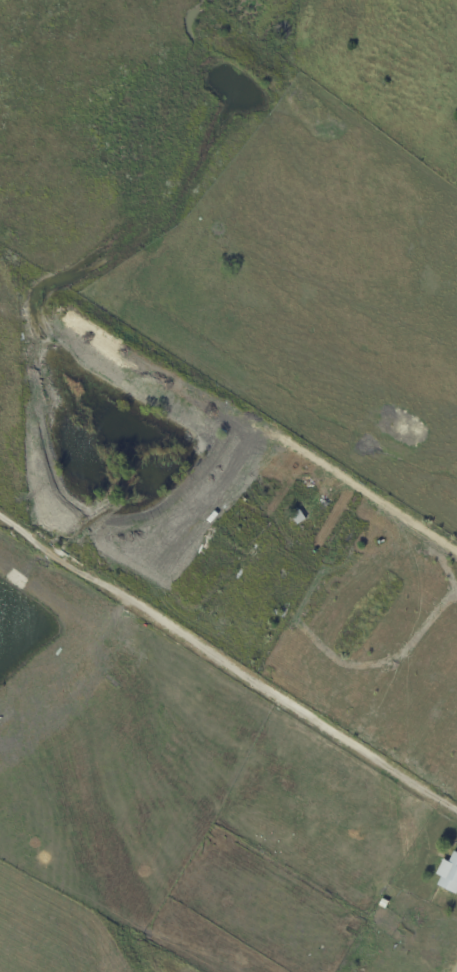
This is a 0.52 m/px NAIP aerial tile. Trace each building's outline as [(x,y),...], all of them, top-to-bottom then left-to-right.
[(306,519),(298,524),(291,514),(300,509),(306,519)] [(454,851),(456,852),(456,894),(437,885),(441,876),(436,874),(443,859),(449,862),(454,851)] [(386,907),(385,909),(379,905),(382,899),(389,902),(386,907)]
